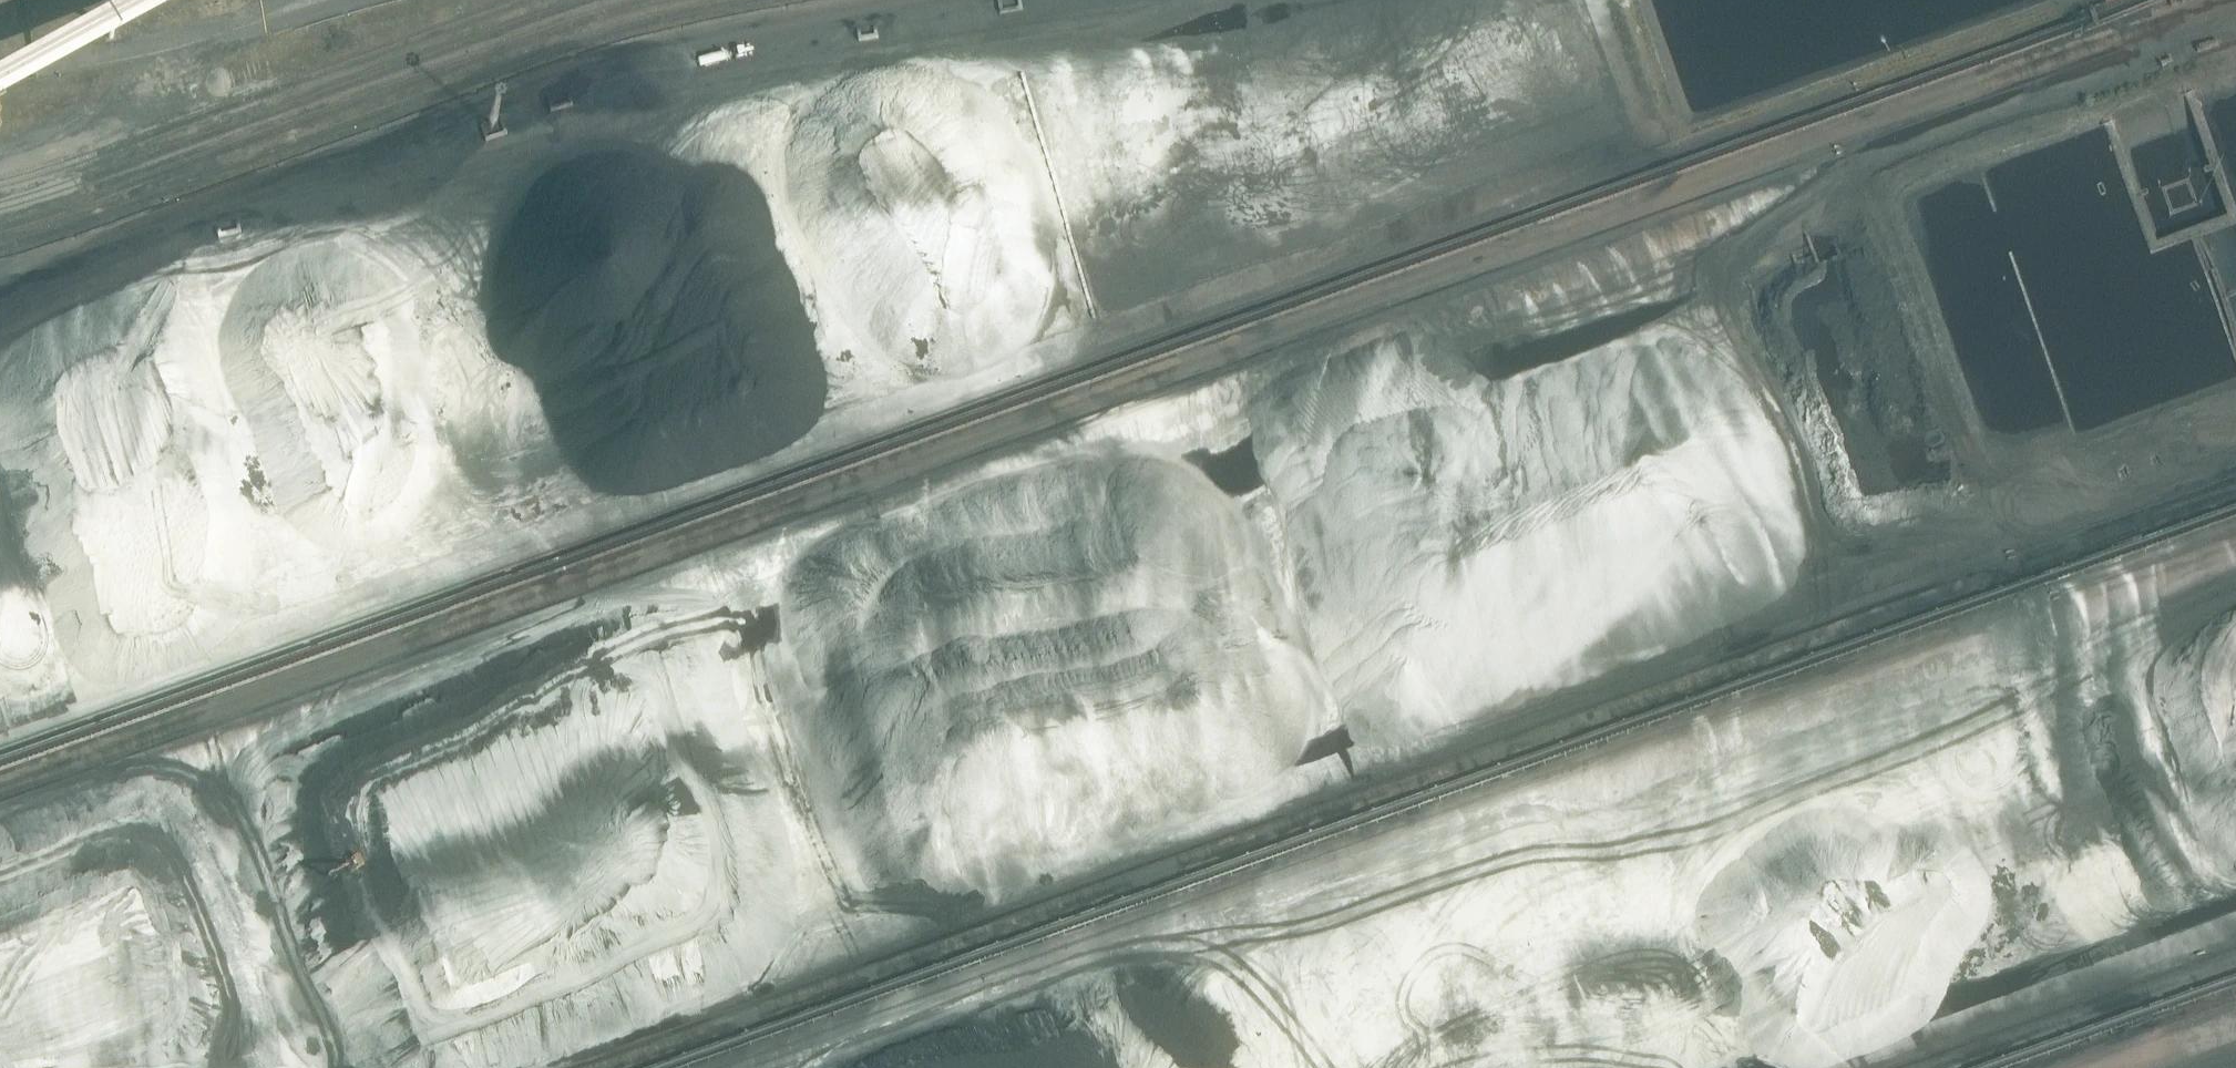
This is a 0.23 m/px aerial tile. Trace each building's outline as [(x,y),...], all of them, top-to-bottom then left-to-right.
[(1545,847),(1545,799),(1490,799),(1490,832),(1505,832),(1505,847),(1545,847)]
